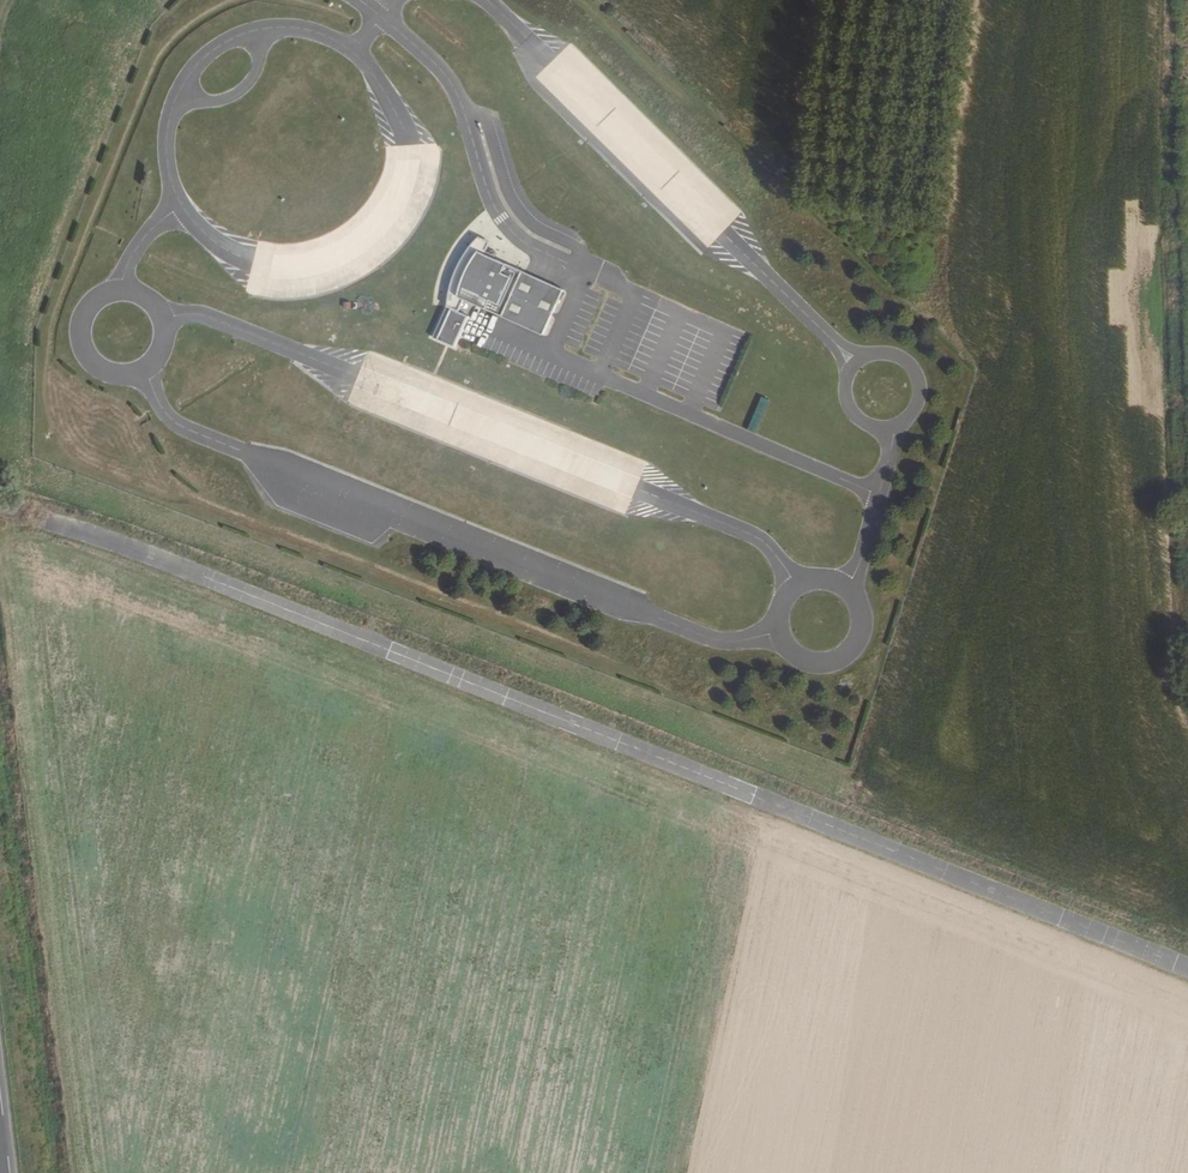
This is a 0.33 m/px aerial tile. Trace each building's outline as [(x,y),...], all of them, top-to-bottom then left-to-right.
[(471,245),(469,247),(485,254),(491,242),(479,236),(477,239),(474,242),(471,245)] [(451,283),(449,292),(465,299),(543,335),(564,289),(485,254),(469,247),(467,251),(464,255),(461,260),(459,263),(457,268),(455,274),(453,278),(451,283)] [(448,302),(448,306),(459,312),(465,299),(449,292),(449,294),(448,298),(448,302)] [(760,432),(770,399),(762,396),(752,430),(760,432)]
